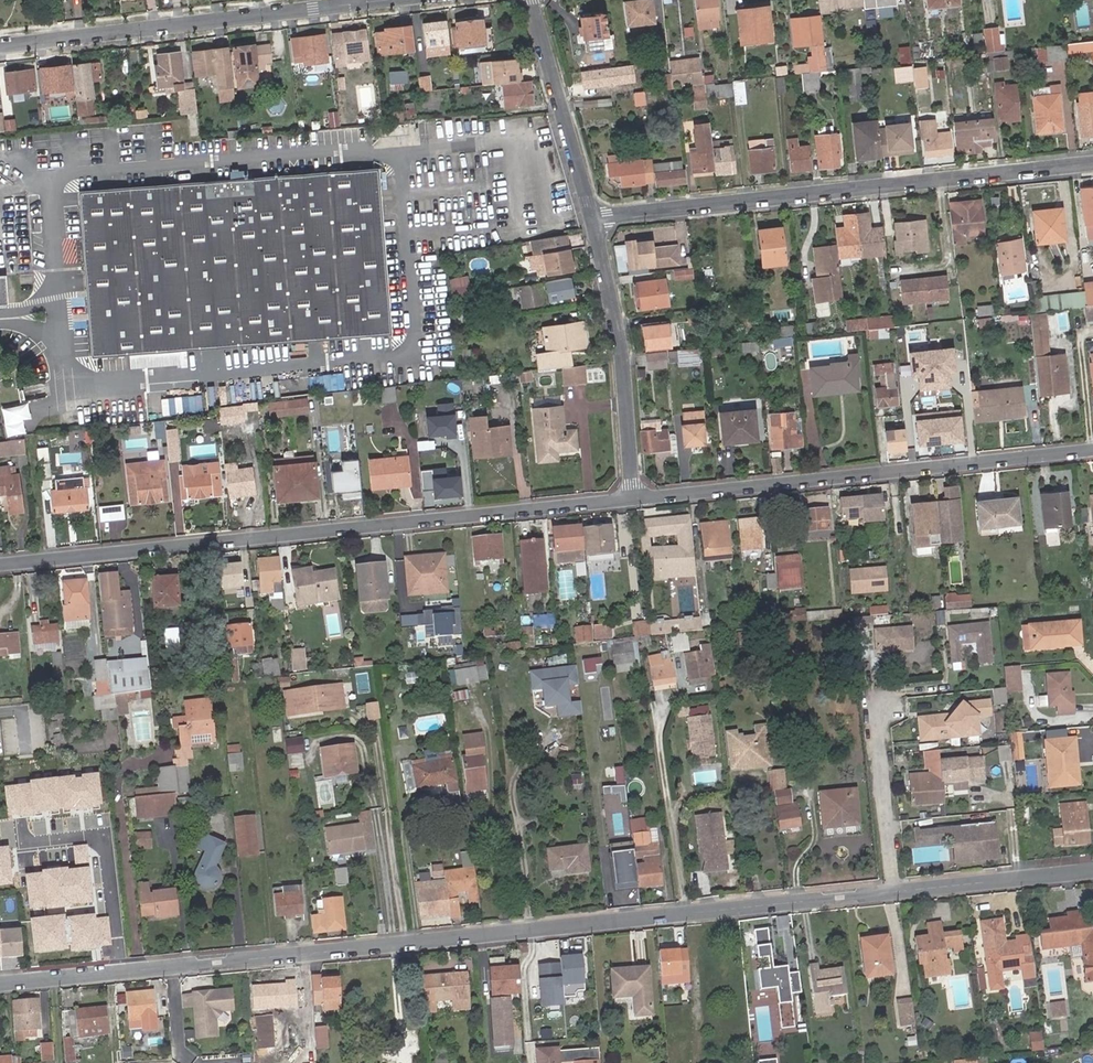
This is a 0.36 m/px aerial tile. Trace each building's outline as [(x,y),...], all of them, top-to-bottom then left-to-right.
[(623,25),(657,23),(656,0),(622,0),(623,25)] [(697,21),(709,19),(718,18),(716,0),(694,0),(697,21)] [(819,10),(836,8),(854,6),(854,0),(818,0),(819,10)] [(737,9),(741,38),(753,37),(753,42),(771,40),(768,11),(751,13),(751,8),(737,9)] [(584,50),(602,48),(600,35),(606,34),(603,13),(580,16),(581,26),(583,36),(584,50)] [(809,19),(809,15),(790,18),(794,44),(815,43),(818,66),(824,65),(822,48),(819,18),(809,19)] [(458,44),(459,52),(486,49),(483,26),(482,18),(465,20),(455,22),(457,34),(458,44)] [(422,23),(425,46),(449,43),(446,20),(422,23)] [(493,48),(491,25),(483,26),(486,49),(493,48)] [(379,53),(414,48),(412,26),(385,28),(386,32),(377,33),(379,53)] [(691,27),(684,28),(684,36),(692,35),(691,27)] [(985,30),(988,52),(1004,50),(1003,44),(999,44),(998,35),(997,29),(985,30)] [(343,33),(333,35),(336,66),(347,65),(346,63),(345,56),(368,53),(365,30),(343,33)] [(983,50),(982,32),(974,33),(976,51),(983,50)] [(600,35),(602,48),(611,47),(609,34),(606,34),(600,35)] [(303,63),(327,61),(324,35),(291,39),(294,61),(303,60),(303,63)] [(1066,43),(1067,53),(1068,53),(1075,52),(1092,50),(1092,58),(1092,40),(1066,43)] [(1067,53),(1066,43),(1053,45),(1055,60),(1068,58),(1067,53)] [(256,80),(258,80),(257,75),(256,66),(264,65),(262,45),(254,47),(254,45),(233,47),(237,77),(240,95),(248,94),(248,92),(250,92),(256,82),(256,80)] [(1053,45),(1037,47),(1039,62),(1055,60),(1053,45)] [(908,46),(898,47),(900,63),(910,62),(908,46)] [(830,47),(823,48),(826,70),(832,69),(830,47)] [(230,92),(225,48),(193,52),(196,75),(208,74),(211,94),(217,93),(230,92)] [(988,54),(985,54),(987,71),(997,70),(997,67),(1008,66),(1006,59),(1014,58),(1013,51),(1004,52),(988,54)] [(1075,52),(1068,53),(1070,63),(1076,62),(1075,52)] [(179,90),(182,114),(198,113),(194,88),(192,88),(185,90),(185,83),(182,84),(179,53),(159,56),(160,66),(161,73),(155,74),(156,82),(156,86),(164,86),(174,84),(175,90),(175,91),(179,90)] [(368,53),(345,56),(346,63),(369,60),(368,53)] [(861,56),(862,65),(870,64),(868,55),(861,56)] [(492,60),(494,83),(522,80),(521,71),(518,72),(516,58),(492,60)] [(682,78),(683,87),(691,86),(703,85),(704,84),(703,75),(701,76),(699,58),(671,60),(672,79),(682,78)] [(98,62),(71,65),(76,99),(91,97),(89,78),(100,77),(98,62)] [(924,62),(913,63),(915,82),(916,82),(917,87),(925,86),(925,81),(926,80),(924,62)] [(809,64),(794,66),(795,74),(800,74),(804,73),(810,72),(809,64)] [(43,93),(53,91),(67,90),(67,96),(73,95),(69,66),(40,69),(43,93)] [(848,84),(850,101),(861,99),(859,83),(860,83),(858,68),(846,69),(848,84)] [(911,68),(894,69),(896,83),(912,81),(911,68)] [(405,70),(388,72),(389,82),(400,81),(406,81),(405,70)] [(7,94),(35,91),(33,71),(5,74),(7,94)] [(724,72),(714,73),(715,81),(725,80),(724,72)] [(804,73),(800,74),(802,87),(802,90),(819,88),(818,85),(817,72),(810,72),(804,73)] [(670,73),(663,74),(664,89),(672,88),(670,73)] [(714,73),(706,73),(707,82),(715,81),(714,73)] [(418,77),(419,92),(429,91),(427,76),(418,77)] [(634,92),(636,92),(634,76),(614,78),(614,85),(603,86),(601,80),(582,82),(585,95),(615,92),(615,95),(634,92)] [(783,77),(776,78),(777,93),(784,92),(783,77)] [(502,83),(505,107),(534,104),(531,79),(522,80),(502,83)] [(259,87),(258,80),(256,80),(256,82),(250,92),(248,92),(248,94),(254,94),(259,93),(259,87)] [(400,81),(389,82),(390,90),(401,88),(400,81)] [(156,86),(156,82),(153,83),(154,92),(165,91),(164,86),(156,86)] [(742,82),(733,83),(736,105),(745,104),(742,82)] [(999,119),(1006,118),(1020,116),(1017,85),(1004,87),(1003,83),(995,83),(999,119)] [(708,84),(704,84),(705,92),(715,91),(715,98),(732,96),(731,84),(708,86),(708,84)] [(703,85),(691,86),(692,93),(704,91),(703,85)] [(1058,86),(1049,87),(1049,95),(1059,94),(1058,86)] [(1032,88),(1037,132),(1062,130),(1059,94),(1049,95),(1049,87),(1032,88)] [(636,92),(634,92),(635,106),(646,104),(644,91),(636,92)] [(704,92),(704,91),(692,93),(693,108),(706,108),(704,92)] [(230,92),(217,93),(218,102),(231,100),(230,92)] [(1092,125),(1092,93),(1076,95),(1080,135),(1091,134),(1090,126),(1092,125)] [(76,99),(76,104),(78,115),(93,113),(92,102),(91,97),(76,99)] [(610,98),(583,101),(583,108),(611,106),(610,98)] [(345,100),(338,101),(340,118),(345,117),(344,113),(347,112),(345,100)] [(409,103),(403,105),(406,119),(413,117),(409,103)] [(148,106),(140,106),(141,116),(149,115),(148,106)] [(396,119),(395,112),(383,113),(384,121),(396,119)] [(991,119),(984,120),(956,124),(958,153),(979,150),(978,145),(989,144),(988,141),(988,135),(993,134),(991,119)] [(13,120),(4,121),(6,130),(14,130),(13,120)] [(878,133),(877,121),(852,124),(855,148),(862,147),(863,158),(881,156),(878,133)] [(887,132),(878,133),(881,156),(890,155),(889,149),(912,147),(910,123),(886,126),(887,132)] [(712,151),(709,125),(695,126),(696,134),(698,152),(691,153),(693,173),(713,171),(711,151),(712,151)] [(817,128),(818,136),(832,134),(832,126),(817,128)] [(935,128),(925,129),(922,130),(925,157),(952,153),(950,132),(947,132),(935,134),(935,128)] [(690,148),(691,153),(698,152),(696,134),(692,135),(693,147),(690,148)] [(841,156),(840,149),(837,149),(836,134),(832,134),(818,136),(817,136),(821,167),(839,165),(838,156),(841,156)] [(766,149),(749,151),(752,173),(775,170),(771,139),(765,139),(766,149)] [(812,169),(809,147),(797,148),(796,139),(787,140),(792,171),(812,169)] [(713,154),(715,174),(727,172),(727,168),(736,168),(733,144),(723,145),(725,152),(717,153),(713,154)] [(716,145),(717,153),(725,152),(723,145),(716,145)] [(862,147),(855,148),(856,159),(863,158),(862,147)] [(889,149),(890,155),(912,152),(912,147),(889,149)] [(654,173),(652,160),(632,162),(619,164),(618,157),(612,158),(612,164),(607,165),(609,178),(612,177),(613,181),(618,184),(621,184),(622,187),(655,183),(654,174),(654,173)] [(680,161),(653,164),(654,173),(654,174),(656,174),(670,173),(669,167),(674,166),(675,172),(681,171),(680,161)] [(657,187),(685,183),(684,171),(681,171),(675,172),(674,166),(669,167),(670,173),(656,174),(657,183),(657,187)] [(377,168),(78,191),(91,358),(391,336),(377,168)] [(1082,189),(1085,223),(1086,238),(1092,237),(1092,187),(1082,189)] [(950,211),(954,244),(965,243),(964,235),(984,233),(982,211),(981,200),(959,202),(960,210),(950,211)] [(959,202),(949,203),(950,211),(960,210),(959,202)] [(1045,216),(1044,210),(1032,212),(1035,242),(1064,239),(1062,214),(1045,216)] [(859,250),(860,253),(875,252),(875,254),(885,254),(882,229),(869,230),(868,215),(856,216),(859,250)] [(859,250),(856,216),(844,216),(845,226),(846,234),(843,235),(842,226),(835,227),(837,252),(859,250)] [(924,221),(895,224),(897,242),(894,242),(895,254),(901,253),(901,251),(915,249),(915,252),(927,251),(924,221)] [(762,265),(784,263),(781,228),(758,231),(762,265)] [(568,249),(566,234),(552,237),(541,239),(544,254),(568,249)] [(544,254),(541,239),(532,240),(535,255),(544,254)] [(1023,270),(1020,239),(997,242),(1000,272),(1023,270)] [(639,268),(649,266),(650,267),(677,264),(676,247),(648,250),(648,240),(636,241),(625,242),(626,245),(627,255),(627,259),(628,269),(639,268)] [(626,245),(616,247),(619,269),(625,268),(623,260),(627,259),(627,255),(626,245)] [(823,252),(823,247),(812,248),(817,278),(811,279),(813,300),(827,299),(826,286),(834,286),(839,285),(839,284),(836,253),(836,250),(823,252)] [(570,258),(568,249),(544,254),(545,260),(538,261),(539,265),(537,265),(538,274),(568,269),(566,259),(570,258)] [(545,260),(544,254),(535,255),(537,265),(539,265),(538,261),(545,260)] [(1037,261),(1028,262),(1030,280),(1036,280),(1038,279),(1037,261)] [(677,280),(694,278),(693,269),(677,271),(677,280)] [(901,303),(948,298),(946,273),(899,277),(901,303)] [(571,276),(543,278),(545,298),(573,296),(571,276)] [(451,289),(467,286),(466,280),(450,284),(451,289)] [(655,281),(632,284),(636,309),(664,305),(666,305),(664,280),(661,280),(655,281)] [(1027,280),(1029,294),(1036,294),(1036,280),(1030,280),(1027,280)] [(539,294),(537,282),(513,287),(514,292),(519,292),(522,308),(542,304),(541,293),(539,294)] [(826,286),(827,299),(841,297),(839,285),(834,286),(826,286)] [(451,289),(453,297),(468,294),(467,286),(451,289)] [(1084,291),(1029,296),(1030,311),(1048,309),(1049,309),(1086,305),(1084,291)] [(453,297),(452,297),(457,323),(476,320),(472,294),(468,294),(453,297)] [(819,315),(832,312),(830,299),(816,302),(819,315)] [(977,305),(977,314),(992,313),(991,304),(977,305)] [(695,312),(687,313),(688,324),(696,323),(695,312)] [(1033,356),(1037,393),(1065,390),(1060,353),(1043,355),(1041,339),(1047,338),(1044,314),(1030,316),(1032,339),(1034,356),(1033,356)] [(739,316),(741,332),(750,331),(749,315),(739,316)] [(891,315),(866,318),(867,329),(893,326),(891,315)] [(1026,315),(1016,316),(1017,324),(1027,323),(1026,315)] [(866,318),(844,321),(845,331),(865,329),(867,329),(866,318)] [(814,321),(805,323),(806,332),(816,330),(814,321)] [(537,353),(539,368),(570,365),(569,357),(568,357),(567,348),(586,345),(583,323),(545,328),(548,351),(537,353)] [(643,326),(644,331),(648,331),(649,339),(645,340),(646,350),(670,347),(668,324),(643,326)] [(911,324),(893,326),(893,336),(912,334),(911,324)] [(776,337),(794,335),(792,326),(774,328),(774,337),(776,337)] [(886,328),(868,330),(869,338),(887,336),(886,328)] [(757,341),(758,350),(777,348),(776,338),(757,341)] [(742,344),(742,350),(756,349),(756,342),(742,344)] [(951,346),(906,351),(908,376),(915,376),(916,385),(947,382),(946,372),(953,371),(951,346)] [(667,352),(668,362),(676,361),(675,351),(667,352)] [(876,352),(877,360),(887,359),(886,351),(876,352)] [(665,366),(663,352),(645,355),(646,368),(665,366)] [(856,359),(813,362),(815,387),(859,383),(856,359)] [(887,364),(878,365),(872,365),(873,375),(884,374),(886,388),(875,389),(877,406),(897,404),(895,384),(893,384),(891,363),(887,364)] [(582,365),(565,367),(562,367),(564,384),(567,384),(584,382),(582,365)] [(313,391),(348,385),(346,370),(311,376),(313,391)] [(529,371),(518,372),(519,380),(530,379),(529,371)] [(257,401),(278,398),(276,377),(227,383),(229,404),(242,403),(257,401)] [(995,414),(1024,410),(1021,387),(993,390),(994,397),(978,398),(978,391),(970,392),(974,421),(996,419),(995,414)] [(0,391),(0,408),(3,422),(4,422),(23,418),(19,401),(16,388),(0,391)] [(379,405),(397,403),(395,388),(377,390),(379,405)] [(994,397),(993,390),(978,391),(978,398),(994,397)] [(205,410),(204,394),(162,396),(163,412),(205,410)] [(532,399),(537,451),(555,449),(555,440),(575,438),(573,420),(561,421),(559,396),(532,399)] [(305,398),(287,400),(288,412),(306,411),(305,398)] [(288,412),(287,400),(269,403),(270,414),(288,412)] [(258,408),(257,401),(242,403),(243,407),(243,409),(246,409),(258,408)] [(239,407),(218,409),(219,413),(220,426),(244,423),(243,409),(243,407),(239,407)] [(756,439),(752,408),(719,412),(721,437),(746,434),(746,440),(756,439)] [(1024,416),(1024,410),(995,414),(996,419),(1024,416)] [(441,413),(441,424),(442,442),(453,442),(452,423),(452,413),(441,413)] [(681,425),(683,441),(692,440),(692,444),(703,443),(701,423),(695,424),(694,415),(682,415),(683,425),(681,425)] [(959,415),(914,419),(916,446),(961,442),(959,415)] [(794,437),(793,419),(768,421),(771,449),(802,446),(801,436),(794,437)] [(640,423),(641,432),(652,430),(651,422),(640,423)] [(652,430),(660,430),(659,422),(651,422),(652,430)] [(482,424),(469,426),(473,465),(483,463),(483,459),(499,458),(499,462),(509,461),(506,434),(483,436),(482,424)] [(212,425),(203,426),(204,434),(212,433),(212,425)] [(903,427),(884,430),(887,452),(906,449),(903,427)] [(642,450),(643,452),(668,450),(666,436),(665,429),(660,430),(652,430),(641,432),(642,450)] [(175,431),(165,432),(167,445),(176,444),(175,431)] [(722,443),(746,440),(746,434),(721,437),(722,443)] [(666,436),(668,450),(675,449),(674,435),(666,436)] [(0,443),(0,455),(19,453),(26,452),(25,441),(0,443)] [(149,451),(148,441),(140,442),(141,452),(149,451)] [(167,445),(165,445),(166,449),(167,461),(178,460),(176,444),(167,445)] [(216,444),(194,444),(194,454),(217,453),(216,444)] [(273,451),(275,466),(293,465),(293,459),(292,449),(273,451)] [(156,462),(164,461),(163,450),(155,450),(156,462)] [(26,452),(19,453),(20,469),(28,468),(26,452)] [(359,456),(338,459),(339,468),(328,469),(331,491),(342,490),(343,497),(364,495),(359,456)] [(770,458),(771,474),(780,473),(779,457),(770,458)] [(47,458),(37,459),(38,471),(40,471),(47,470),(48,480),(49,481),(47,458)] [(394,462),(394,458),(368,461),(370,488),(379,487),(379,484),(386,483),(386,486),(409,484),(407,461),(394,462)] [(296,496),(317,495),(313,463),(311,463),(293,465),(296,496)] [(275,466),(278,498),(296,496),(293,465),(275,466)] [(5,495),(7,512),(20,511),(16,473),(14,473),(9,474),(8,468),(8,466),(0,467),(0,495),(5,495)] [(200,466),(181,468),(182,475),(201,474),(200,466)] [(431,488),(431,495),(459,495),(459,473),(447,473),(447,467),(422,467),(422,488),(431,488)] [(251,468),(224,470),(227,494),(253,491),(251,468)] [(40,471),(42,490),(50,489),(49,481),(48,480),(47,470),(40,471)] [(182,475),(179,476),(181,498),(221,494),(219,472),(201,474),(182,475)] [(127,475),(129,504),(167,500),(165,477),(148,479),(147,473),(127,475)] [(55,482),(56,491),(81,489),(81,480),(55,482)] [(958,485),(944,487),(945,500),(957,499),(959,499),(958,485)] [(81,489),(56,491),(50,492),(52,512),(86,509),(83,488),(81,489)] [(1071,524),(1067,492),(1052,493),(1052,497),(1041,498),(1044,528),(1071,524)] [(838,498),(840,518),(861,517),(860,496),(838,498)] [(995,504),(995,499),(994,496),(976,497),(977,505),(995,504)] [(979,527),(1019,523),(1016,497),(995,499),(995,504),(977,505),(979,527)] [(945,500),(934,502),(937,529),(938,541),(961,540),(960,527),(957,499),(945,500)] [(125,502),(100,503),(101,519),(126,517),(125,502)] [(937,529),(934,502),(911,504),(914,544),(938,541),(937,529)] [(827,528),(828,528),(827,512),(820,512),(819,510),(808,511),(808,513),(800,514),(801,531),(827,528)] [(689,514),(643,518),(644,536),(654,535),(653,521),(689,518),(689,514)] [(652,551),(652,556),(653,569),(693,565),(689,518),(653,521),(654,535),(677,533),(679,546),(662,547),(663,551),(652,551)] [(760,518),(736,521),(739,550),(763,547),(760,518)] [(701,536),(703,550),(704,558),(704,559),(728,556),(729,556),(728,546),(726,521),(703,524),(704,536),(701,536)] [(556,567),(583,565),(579,526),(553,529),(556,567)] [(612,553),(609,526),(583,528),(585,555),(612,553)] [(801,531),(798,531),(799,539),(828,537),(827,528),(801,531)] [(474,564),(478,564),(477,560),(497,558),(497,563),(502,563),(499,535),(472,537),(474,564)] [(536,539),(529,539),(529,542),(519,543),(524,594),(544,592),(541,541),(536,542),(536,539)] [(651,548),(640,549),(640,556),(652,556),(652,551),(651,548)] [(408,591),(420,590),(419,585),(430,584),(430,589),(446,588),(442,551),(430,552),(430,556),(416,557),(415,554),(404,555),(408,591)] [(585,555),(586,566),(594,566),(593,558),(612,556),(612,553),(585,555)] [(799,556),(777,558),(780,591),(802,588),(799,556)] [(270,582),(279,581),(277,557),(256,560),(258,581),(258,584),(259,591),(259,593),(269,592),(272,592),(270,582)] [(243,588),(241,563),(219,565),(222,590),(243,588)] [(290,572),(308,569),(307,563),(289,565),(290,572)] [(387,600),(384,564),(355,566),(358,602),(360,602),(385,600),(387,600)] [(693,565),(653,569),(654,577),(693,574),(693,565)] [(309,574),(308,569),(290,572),(291,577),(293,593),(294,602),(306,600),(316,599),(315,593),(335,590),(331,570),(309,574)] [(882,569),(851,573),(853,590),(884,586),(882,569)] [(768,590),(776,589),(775,573),(766,574),(768,590)] [(111,575),(101,576),(103,596),(103,598),(107,630),(132,627),(129,599),(129,598),(115,600),(111,575)] [(115,575),(111,575),(115,600),(129,598),(128,593),(118,594),(115,575)] [(152,583),(154,607),(178,605),(175,576),(163,577),(164,582),(152,583)] [(258,581),(251,582),(252,592),(259,591),(258,584),(258,581)] [(279,581),(270,582),(272,592),(269,592),(272,612),(282,611),(279,581)] [(88,620),(84,582),(62,584),(66,607),(62,608),(64,622),(64,623),(88,620)] [(336,596),(335,590),(315,593),(316,599),(336,596)] [(959,610),(970,609),(969,596),(958,597),(958,602),(959,610)] [(385,600),(360,602),(361,610),(364,613),(383,612),(386,608),(385,600)] [(945,611),(959,610),(958,602),(944,603),(945,611)] [(878,605),(869,607),(870,614),(879,613),(878,605)] [(886,605),(878,605),(879,613),(887,613),(886,605)] [(795,614),(779,615),(780,626),(806,623),(806,617),(805,611),(795,612),(795,614)] [(823,624),(841,622),(841,613),(823,615),(823,624)] [(806,623),(807,626),(823,624),(823,615),(806,617),(806,619),(806,623)] [(774,618),(752,620),(752,629),(774,626),(774,618)] [(1053,642),(1053,645),(1081,643),(1080,619),(1032,623),(1033,643),(1053,642)] [(88,620),(64,623),(65,631),(89,628),(88,620)] [(864,620),(850,621),(852,635),(865,634),(864,627),(864,620)] [(499,635),(506,635),(505,621),(484,623),(486,642),(500,641),(499,635)] [(1032,623),(1022,623),(1024,647),(1033,647),(1033,643),(1032,623)] [(249,624),(227,626),(229,648),(237,646),(237,653),(252,652),(249,624)] [(646,624),(627,626),(629,644),(639,643),(648,642),(647,632),(646,624)] [(986,624),(946,629),(950,663),(960,662),(958,645),(975,643),(978,665),(991,664),(986,624)] [(459,625),(450,626),(452,644),(461,644),(459,625)] [(683,628),(684,639),(698,637),(697,626),(683,628)] [(37,640),(58,639),(57,627),(48,628),(38,628),(31,629),(32,646),(37,646),(37,640)] [(107,630),(108,637),(118,637),(134,635),(132,627),(107,630)] [(911,627),(874,630),(875,653),(913,650),(911,627)] [(664,634),(664,640),(684,639),(683,628),(663,630),(664,634)] [(531,629),(522,630),(524,644),(532,643),(531,629)] [(659,630),(647,632),(648,642),(664,640),(664,634),(659,634),(659,630)] [(849,630),(834,631),(835,645),(849,644),(849,630)] [(578,638),(574,638),(575,648),(587,646),(586,632),(577,633),(578,638)] [(750,633),(739,633),(740,648),(751,647),(750,633)] [(9,647),(10,654),(17,653),(16,634),(8,635),(0,635),(0,648),(9,647)] [(592,644),(610,642),(609,635),(591,636),(592,644)] [(684,639),(671,640),(672,657),(687,657),(684,639)] [(649,644),(640,646),(640,653),(650,652),(649,644)] [(835,645),(833,645),(833,657),(850,656),(849,644),(835,645)] [(631,645),(611,647),(613,665),(632,663),(631,645)] [(283,649),(271,650),(272,661),(277,660),(284,660),(283,649)] [(218,650),(204,652),(204,660),(219,659),(218,650)] [(308,652),(293,653),(295,674),(309,673),(308,652)] [(59,655),(49,656),(52,679),(61,678),(59,655)] [(686,686),(712,681),(708,657),(704,658),(704,657),(691,659),(693,667),(683,668),(686,686)] [(100,698),(112,696),(109,670),(108,660),(96,662),(100,698)] [(272,661),(262,662),(264,679),(279,677),(277,660),(272,661)] [(582,678),(593,677),(593,670),(599,669),(599,661),(580,664),(582,678)] [(660,667),(660,661),(651,663),(652,673),(663,671),(662,667),(660,667)] [(530,668),(531,689),(541,688),(542,706),(557,705),(558,715),(582,713),(581,699),(569,700),(568,685),(578,684),(577,665),(530,668)] [(674,688),(671,670),(668,670),(667,667),(662,667),(663,671),(652,673),(654,683),(651,683),(652,692),(674,688)] [(1005,679),(1018,677),(1018,668),(1004,669),(1005,679)] [(119,674),(119,669),(112,670),(116,696),(121,695),(126,695),(150,692),(148,671),(143,672),(119,674)] [(484,669),(476,671),(478,684),(486,683),(484,669)] [(211,681),(222,680),(221,670),(210,670),(211,681)] [(478,684),(476,671),(454,673),(456,688),(478,684)] [(1068,693),(1070,693),(1068,673),(1045,675),(1046,697),(1047,707),(1057,706),(1057,714),(1074,713),(1073,704),(1069,705),(1068,693)] [(417,674),(406,675),(406,685),(417,684),(417,674)] [(1018,677),(1005,679),(1006,692),(1020,691),(1018,677)] [(223,694),(234,693),(233,685),(223,686),(223,694)] [(342,705),(340,687),(332,688),(334,706),(342,705)] [(510,700),(509,687),(502,687),(503,701),(510,700)] [(295,717),(314,715),(314,710),(335,709),(334,706),(332,688),(292,693),(293,700),(295,715),(295,717)] [(121,695),(116,696),(117,709),(118,716),(128,715),(126,695),(121,695)] [(100,698),(94,698),(96,711),(102,710),(103,722),(119,721),(118,716),(117,709),(116,696),(112,696),(100,698)] [(1046,697),(1039,698),(1040,707),(1047,707),(1046,697)] [(293,700),(286,701),(288,715),(295,715),(293,700)] [(368,720),(382,717),(378,700),(365,703),(368,720)] [(950,714),(926,717),(929,740),(977,734),(975,717),(988,715),(986,700),(958,703),(950,714)] [(207,721),(211,720),(209,701),(185,703),(187,727),(179,728),(181,745),(210,742),(207,721)] [(551,710),(522,716),(525,729),(554,723),(551,710)] [(926,717),(916,718),(919,741),(929,740),(926,717)] [(708,719),(687,722),(692,761),(713,758),(708,719)] [(1029,719),(1021,722),(1023,728),(1031,726),(1029,719)] [(762,758),(769,758),(765,727),(753,729),(755,738),(742,741),(742,738),(737,738),(736,734),(726,736),(730,772),(740,771),(740,767),(747,766),(747,772),(763,770),(762,758)] [(281,728),(272,729),(273,744),(282,743),(281,728)] [(1019,732),(1008,733),(1009,737),(1010,755),(1021,754),(1019,732)] [(550,756),(576,755),(575,734),(549,736),(550,756)] [(479,792),(487,792),(482,758),(485,757),(482,736),(464,739),(466,759),(462,760),(466,780),(477,779),(478,784),(479,792)] [(300,739),(284,742),(286,756),(302,753),(300,739)] [(1046,741),(1050,785),(1074,783),(1073,766),(1077,765),(1076,750),(1079,750),(1078,739),(1046,741)] [(512,741),(502,742),(505,763),(519,761),(517,748),(513,749),(512,741)] [(227,747),(230,772),(243,771),(242,755),(240,755),(239,746),(227,747)] [(324,779),(355,775),(352,748),(321,752),(324,779)] [(439,764),(438,760),(436,750),(422,753),(424,763),(425,767),(439,764)] [(1074,783),(1050,785),(1050,789),(1082,787),(1079,750),(1076,750),(1077,765),(1073,766),(1074,783)] [(1021,754),(1010,755),(1011,764),(1016,763),(1022,762),(1021,754)] [(451,757),(438,760),(439,764),(425,767),(424,763),(411,765),(416,792),(452,785),(453,790),(456,790),(454,785),(456,784),(451,757)] [(980,757),(964,759),(935,762),(936,773),(908,775),(910,805),(942,803),(940,782),(966,780),(965,770),(981,768),(980,757)] [(770,769),(769,758),(762,758),(763,770),(770,769)] [(411,763),(402,765),(408,794),(416,792),(411,765),(411,763)] [(616,765),(618,783),(626,782),(624,764),(616,765)] [(175,766),(175,767),(179,795),(178,795),(190,794),(186,765),(175,766)] [(175,767),(156,769),(159,797),(174,795),(179,795),(175,767)] [(786,791),(783,772),(767,775),(770,793),(786,791)] [(30,784),(5,787),(8,819),(35,816),(35,813),(102,806),(99,774),(30,781),(30,784)] [(953,782),(943,782),(943,791),(953,791),(953,782)] [(606,813),(626,814),(627,784),(607,784),(606,813)] [(417,797),(453,790),(452,785),(416,792),(417,797)] [(450,791),(450,804),(460,804),(460,791),(450,791)] [(775,806),(791,803),(788,791),(773,794),(775,806)] [(823,829),(835,828),(835,821),(841,820),(842,827),(857,825),(853,791),(819,796),(823,829)] [(731,806),(729,793),(718,797),(720,809),(731,806)] [(159,797),(136,799),(138,819),(176,815),(174,795),(159,797)] [(1018,810),(1027,809),(1025,800),(1017,801),(1018,810)] [(799,828),(796,802),(792,803),(793,807),(776,809),(779,830),(799,828)] [(1084,804),(1060,806),(1063,830),(1064,842),(1083,841),(1082,825),(1086,824),(1084,804)] [(179,810),(179,819),(193,817),(193,809),(179,810)] [(1028,823),(1027,809),(1018,810),(1019,824),(1028,823)] [(236,816),(240,854),(256,853),(253,815),(236,816)] [(720,816),(695,818),(699,850),(703,850),(703,855),(705,864),(712,870),(726,869),(720,816)] [(371,823),(360,825),(363,851),(375,849),(371,823)] [(344,851),(344,853),(363,851),(360,825),(325,830),(328,853),(344,851)] [(915,831),(915,842),(952,839),(960,838),(962,861),(996,859),(994,825),(915,831)] [(1063,830),(1053,831),(1054,843),(1064,842),(1063,830)] [(644,865),(634,866),(636,877),(637,888),(661,884),(657,855),(656,844),(649,845),(647,832),(632,835),(630,835),(633,858),(644,857),(644,865)] [(136,835),(137,850),(153,848),(151,833),(136,835)] [(215,867),(225,845),(203,835),(197,849),(206,853),(198,873),(197,874),(197,875),(197,876),(197,877),(197,878),(197,879),(197,880),(197,881),(197,882),(198,883),(198,884),(199,884),(199,885),(200,886),(201,887),(202,888),(203,888),(203,889),(204,889),(205,889),(206,890),(207,890),(208,890),(209,890),(210,890),(211,890),(212,890),(213,889),(214,889),(215,888),(216,888),(216,887),(217,887),(218,886),(219,885),(219,884),(220,883),(220,882),(221,881),(221,880),(212,876),(215,867)] [(960,838),(952,839),(954,862),(962,861),(960,838)] [(76,870),(25,875),(29,911),(93,904),(87,845),(73,846),(76,870)] [(13,885),(8,846),(0,847),(0,886),(13,885)] [(590,877),(587,852),(549,857),(552,877),(570,874),(571,880),(590,877)] [(712,870),(705,864),(702,875),(727,872),(726,869),(712,870)] [(479,902),(474,866),(443,870),(445,885),(449,911),(449,913),(449,917),(460,915),(459,912),(456,892),(467,890),(469,903),(479,902)] [(212,876),(221,880),(221,879),(221,878),(221,877),(221,876),(221,875),(221,874),(220,873),(220,872),(219,871),(219,870),(218,870),(218,869),(217,869),(217,868),(216,868),(215,867),(212,876)] [(345,867),(334,868),(336,885),(347,884),(345,867)] [(155,901),(156,912),(156,917),(177,915),(174,889),(154,891),(148,892),(148,888),(147,882),(138,883),(141,903),(155,901)] [(428,914),(449,911),(445,885),(420,888),(424,917),(428,917),(428,914)] [(273,888),(274,898),(296,897),(295,886),(273,888)] [(414,889),(418,918),(424,917),(420,888),(414,889)] [(296,897),(274,898),(275,915),(285,915),(285,918),(294,917),(294,914),(303,914),(302,896),(296,897)] [(341,897),(314,899),(316,914),(312,915),(314,934),(326,933),(325,924),(343,922),(341,897)] [(142,914),(156,912),(155,901),(141,903),(142,914)] [(1074,911),(1065,912),(1065,916),(1066,927),(1076,926),(1075,915),(1074,911)] [(1013,930),(1014,934),(1000,937),(997,913),(978,915),(982,951),(986,982),(997,981),(995,963),(1017,961),(1015,948),(1027,947),(1025,929),(1013,930)] [(1065,916),(1047,918),(1048,929),(1037,930),(1039,946),(1078,942),(1082,981),(1092,979),(1092,930),(1086,924),(1084,914),(1075,915),(1076,926),(1066,927),(1065,916)] [(62,916),(30,920),(34,954),(69,950),(70,954),(99,951),(98,947),(112,946),(109,918),(94,919),(94,916),(63,919),(62,916)] [(923,922),(924,934),(940,932),(939,920),(923,922)] [(343,922),(325,924),(326,933),(344,931),(343,922)] [(0,930),(0,958),(21,956),(19,928),(0,930)] [(766,929),(752,930),(755,959),(765,958),(766,969),(756,970),(758,990),(775,988),(776,1005),(788,1003),(787,994),(799,993),(796,973),(785,974),(784,967),(770,968),(766,929)] [(940,932),(924,934),(911,935),(912,950),(920,949),(921,961),(918,961),(920,975),(947,972),(946,958),(942,958),(941,946),(949,945),(950,950),(960,949),(958,931),(940,932)] [(883,936),(858,939),(863,976),(888,973),(883,936)] [(516,944),(516,954),(526,953),(526,944),(516,944)] [(677,973),(686,973),(684,949),(675,950),(664,950),(664,954),(657,954),(658,975),(677,973)] [(920,949),(912,950),(914,961),(918,961),(921,961),(920,949)] [(587,959),(564,960),(567,1003),(580,1001),(580,993),(589,992),(587,959)] [(815,963),(807,964),(814,1011),(829,1009),(826,994),(843,992),(839,967),(816,970),(815,963)] [(561,966),(542,967),(543,1000),(563,999),(561,966)] [(488,968),(490,993),(519,992),(517,967),(488,968)] [(613,969),(615,997),(631,996),(633,1016),(650,1015),(646,967),(613,969)] [(422,1000),(422,1011),(433,1010),(432,999),(451,997),(451,1008),(467,1007),(466,996),(465,972),(430,974),(419,975),(422,1000)] [(321,975),(311,976),(314,1006),(322,1005),(323,1012),(339,1011),(336,978),(322,979),(321,975)] [(295,983),(251,986),(253,1011),(297,1007),(295,983)] [(192,1006),(195,1037),(216,1036),(214,1017),(219,1011),(231,1009),(230,989),(191,992),(192,1006)] [(151,991),(126,993),(128,1018),(140,1018),(141,1026),(141,1029),(154,1028),(151,991)] [(192,1006),(191,992),(180,993),(181,1007),(192,1006)] [(504,996),(488,998),(492,1047),(507,1045),(504,996)] [(907,998),(893,1000),(896,1026),(910,1024),(907,998)] [(23,1030),(35,1029),(39,1028),(37,1000),(27,1001),(22,1001),(12,1002),(15,1041),(24,1040),(23,1035),(23,1030)] [(78,1036),(109,1032),(105,1005),(73,1009),(76,1030),(78,1036)] [(1057,1005),(1044,1007),(1045,1014),(1058,1012),(1057,1005)] [(69,1031),(76,1030),(73,1009),(67,1011),(69,1031)] [(251,1017),(252,1029),(258,1029),(259,1040),(257,1040),(258,1048),(274,1047),(273,1039),(275,1039),(273,1016),(251,1017)] [(140,1018),(128,1018),(129,1027),(141,1026),(140,1018)] [(314,1028),(315,1050),(328,1049),(326,1027),(314,1028)] [(1037,1028),(1025,1029),(1027,1047),(1039,1045),(1037,1028)] [(183,1031),(184,1038),(192,1038),(192,1030),(183,1031)] [(64,1062),(74,1062),(73,1038),(62,1039),(64,1062)] [(52,1059),(51,1042),(40,1042),(41,1060),(52,1059)] [(544,1049),(534,1051),(534,1062),(557,1062),(556,1051),(544,1052),(544,1049)]
